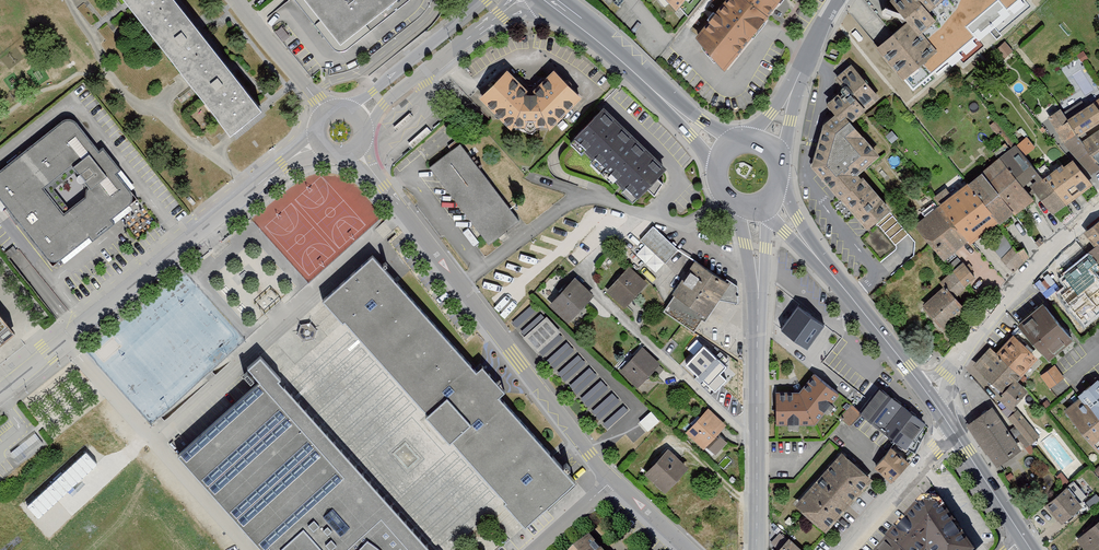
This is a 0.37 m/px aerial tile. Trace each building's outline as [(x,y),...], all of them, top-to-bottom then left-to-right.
[(154,38),(187,14),(175,0),(124,0),(154,38)] [(346,55),(414,1),(415,0),(294,0),(335,52),(340,55),(346,55)] [(679,13),(690,0),(665,0),(679,13)] [(744,0),(731,0),(693,45),(726,72),(769,21),(744,0)] [(769,21),(786,0),(744,0),(769,21)] [(875,45),(908,85),(924,72),(919,65),(935,48),(921,31),(936,19),(928,8),(938,0),(889,0),(906,20),(875,45)] [(154,38),(190,83),(222,59),(187,14),(154,38)] [(1012,55),(1004,45),(995,53),(1003,63),(1012,55)] [(222,59),(190,83),(234,139),(265,115),(222,59)] [(880,101),(852,68),(834,84),(842,93),(826,107),(837,119),(826,129),(814,170),(870,236),(896,214),(863,176),(882,160),(853,125),(880,101)] [(1082,69),(1076,73),(1081,80),(1087,75),(1082,69)] [(509,75),(482,102),(512,134),(514,130),(550,130),(551,134),(583,102),(556,76),(536,95),(529,95),(509,75)] [(1069,124),(1080,140),(1098,127),(1098,110),(1096,106),(1069,124)] [(1061,113),(1048,121),(1064,147),(1093,178),(1098,174),(1098,171),(1083,146),(1080,140),(1069,124),(1061,113)] [(605,114),(575,142),(608,174),(636,145),(605,114)] [(46,259),(51,262),(57,263),(62,262),(131,206),(132,203),(132,199),(130,196),(77,128),(73,126),(68,125),(63,126),(0,176),(0,203),(46,259)] [(1083,146),(1098,171),(1098,135),(1083,146)] [(1026,142),(998,162),(1024,191),(1035,182),(1037,185),(1031,190),(1054,219),(1066,209),(1044,182),(1025,159),(1035,152),(1026,142)] [(668,175),(636,145),(608,174),(640,204),(668,175)] [(461,147),(430,170),(489,248),(520,224),(461,147)] [(1044,182),(1066,209),(1095,187),(1073,161),(1044,182)] [(998,162),(982,176),(983,177),(1015,217),(1033,202),(1024,191),(998,162)] [(983,177),(968,188),(1000,228),(1015,217),(983,177)] [(966,185),(936,208),(939,211),(968,246),(972,251),(1000,228),(968,188),(966,185)] [(939,211),(916,229),(945,264),(968,246),(939,211)] [(1088,255),(1098,268),(1098,228),(1088,237),(1097,249),(1088,255)] [(635,259),(678,294),(663,314),(694,335),(702,323),(705,324),(720,303),(739,307),(739,290),(727,282),(725,285),(678,254),(653,231),(641,244),(645,248),(635,259)] [(1017,256),(1013,251),(1002,263),(1015,274),(1029,260),(1024,252),(1017,256)] [(1054,266),(1076,293),(1098,275),(1098,268),(1088,255),(1077,264),(1069,254),(1054,266)] [(476,372),(372,257),(323,301),(343,324),(345,323),(430,416),(428,418),(451,444),(453,442),(507,502),(504,504),(525,527),(545,509),(575,481),(552,456),(499,398),(505,392),(482,367),(476,372)] [(629,266),(606,290),(626,308),(649,283),(629,266)] [(941,285),(945,289),(955,300),(976,281),(963,266),(941,285)] [(575,280),(548,309),(568,327),(595,299),(575,280)] [(945,289),(923,309),(946,334),(967,314),(955,300),(945,289)] [(818,324),(791,303),(773,326),(799,347),(818,324)] [(17,329),(0,309),(0,343),(17,329)] [(1022,329),(1052,364),(1076,344),(1046,309),(1022,329)] [(628,409),(546,313),(524,332),(606,427),(628,409)] [(698,334),(675,359),(694,377),(717,352),(698,334)] [(1014,338),(996,357),(1023,381),(1040,362),(1014,338)] [(642,350),(619,374),(637,391),(660,367),(642,350)] [(989,350),(972,369),(1003,396),(998,402),(1012,415),(1028,397),(1017,387),(1023,381),(996,357),(989,350)] [(247,368),(260,383),(179,455),(263,549),(268,544),(273,549),(431,549),(279,381),(281,380),(260,357),(247,368)] [(1054,369),(1040,379),(1050,392),(1064,382),(1054,369)] [(800,395),(776,395),(776,429),(787,429),(787,431),(801,431),(801,428),(816,428),(826,415),(828,417),(834,409),(832,407),(840,397),(814,377),(800,395)] [(1066,414),(1098,455),(1098,388),(1066,414)] [(878,389),(859,414),(882,432),(901,406),(878,389)] [(901,406),(882,432),(906,450),(914,454),(926,428),(923,426),(924,424),(901,406)] [(993,411),(969,428),(998,470),(1022,454),(993,411)] [(707,412),(685,437),(705,456),(708,453),(715,460),(727,447),(719,440),(727,430),(707,412)] [(650,415),(639,426),(647,435),(659,425),(650,415)] [(890,448),(874,468),(891,482),(909,463),(890,448)] [(86,450),(27,503),(38,515),(97,462),(86,450)] [(667,452),(645,477),(667,497),(689,472),(667,452)] [(840,452),(793,506),(825,533),(871,480),(840,452)] [(1068,492),(1049,507),(1066,527),(1084,512),(1068,492)] [(869,549),(922,549),(926,546),(929,549),(971,549),(975,547),(937,496),(922,495),(869,549)] [(1080,544),(1085,549),(1098,549),(1098,528),(1080,544)] [(577,549),(598,549),(588,539),(577,549)] [(778,549),(800,549),(788,539),(778,549)]
